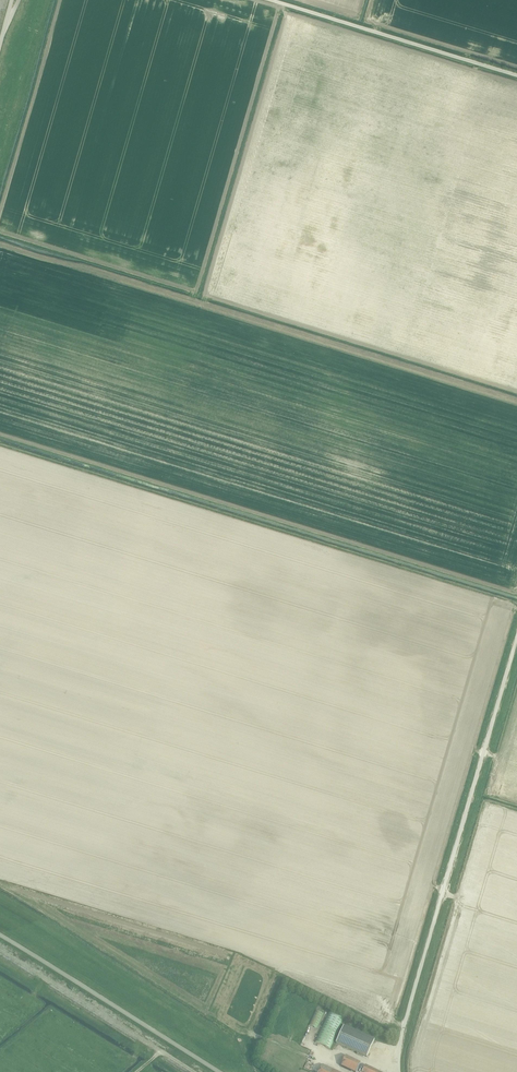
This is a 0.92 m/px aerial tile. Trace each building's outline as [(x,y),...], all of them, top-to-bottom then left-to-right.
[(315,1010),(309,1025),(317,1029),(324,1014),(315,1010)] [(328,1012),(315,1042),(330,1049),(344,1019),(328,1012)] [(337,1043),(367,1057),(374,1040),(344,1027),(337,1043)] [(341,1066),(353,1071),(356,1071),(360,1063),(345,1056),(341,1066)]
